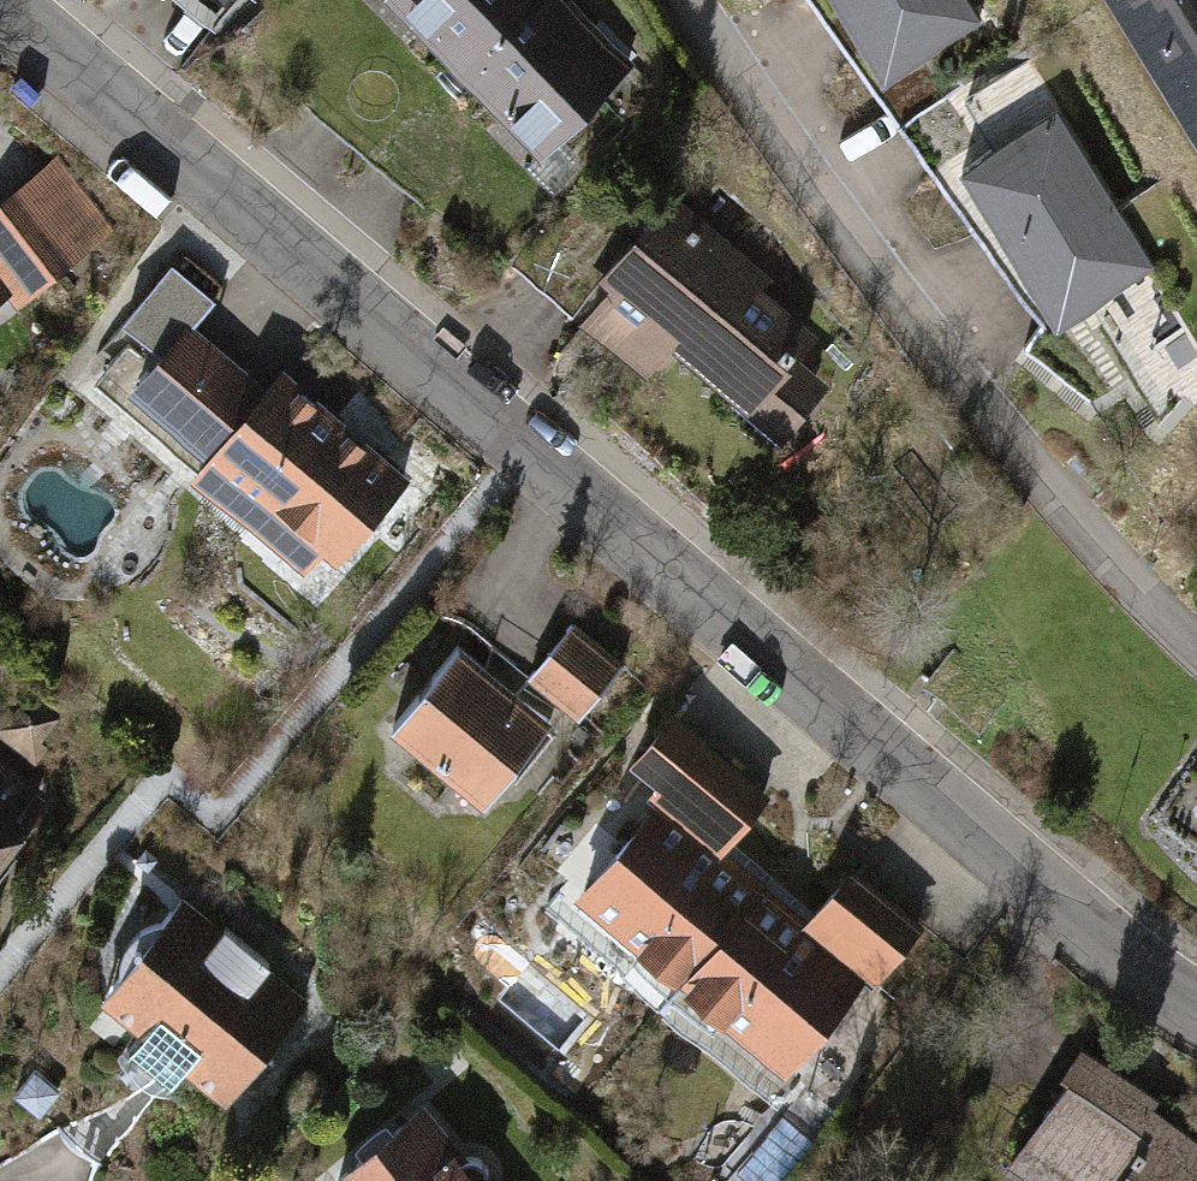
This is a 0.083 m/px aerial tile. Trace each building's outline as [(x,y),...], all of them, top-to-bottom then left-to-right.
[(538,0),(393,0),(464,72),(538,0)] [(628,63),(566,0),(538,0),(464,72),(539,149),(628,63)] [(968,0),(825,0),(876,76),(975,10),(968,0)] [(1196,154),(1196,0),(1098,0),(1196,154)] [(1052,110),(951,171),(1047,329),(1148,268),(1052,110)] [(7,285),(18,299),(109,227),(55,158),(0,201),(0,291),(7,285)] [(824,317),(677,193),(607,277),(620,288),(593,320),(653,370),(681,337),(789,428),(833,376),(798,347),(824,317)] [(270,378),(224,339),(166,408),(209,444),(192,464),(321,572),(410,467),(284,361),(270,378)] [(619,657),(576,620),(535,668),(579,705),(619,657)] [(549,707),(461,637),(393,724),(481,793),(549,707)] [(633,952),(671,992),(759,888),(714,850),(761,795),(698,741),(702,735),(676,714),(635,760),(663,782),(653,794),(660,799),(578,895),(638,946),(633,952)] [(52,789),(0,748),(0,854),(52,789)] [(759,888),(671,992),(717,1022),(721,1016),(782,1068),(863,972),(870,977),(914,925),(851,872),(805,926),(759,888)] [(319,996),(189,890),(106,992),(235,1097),(319,996)] [(1196,1178),(1196,1135),(1154,1106),(1162,1093),(1096,1048),(1018,1163),(1044,1180),(1195,1180),(1196,1178)] [(427,1105),(340,1177),(343,1180),(490,1180),(427,1105)]
